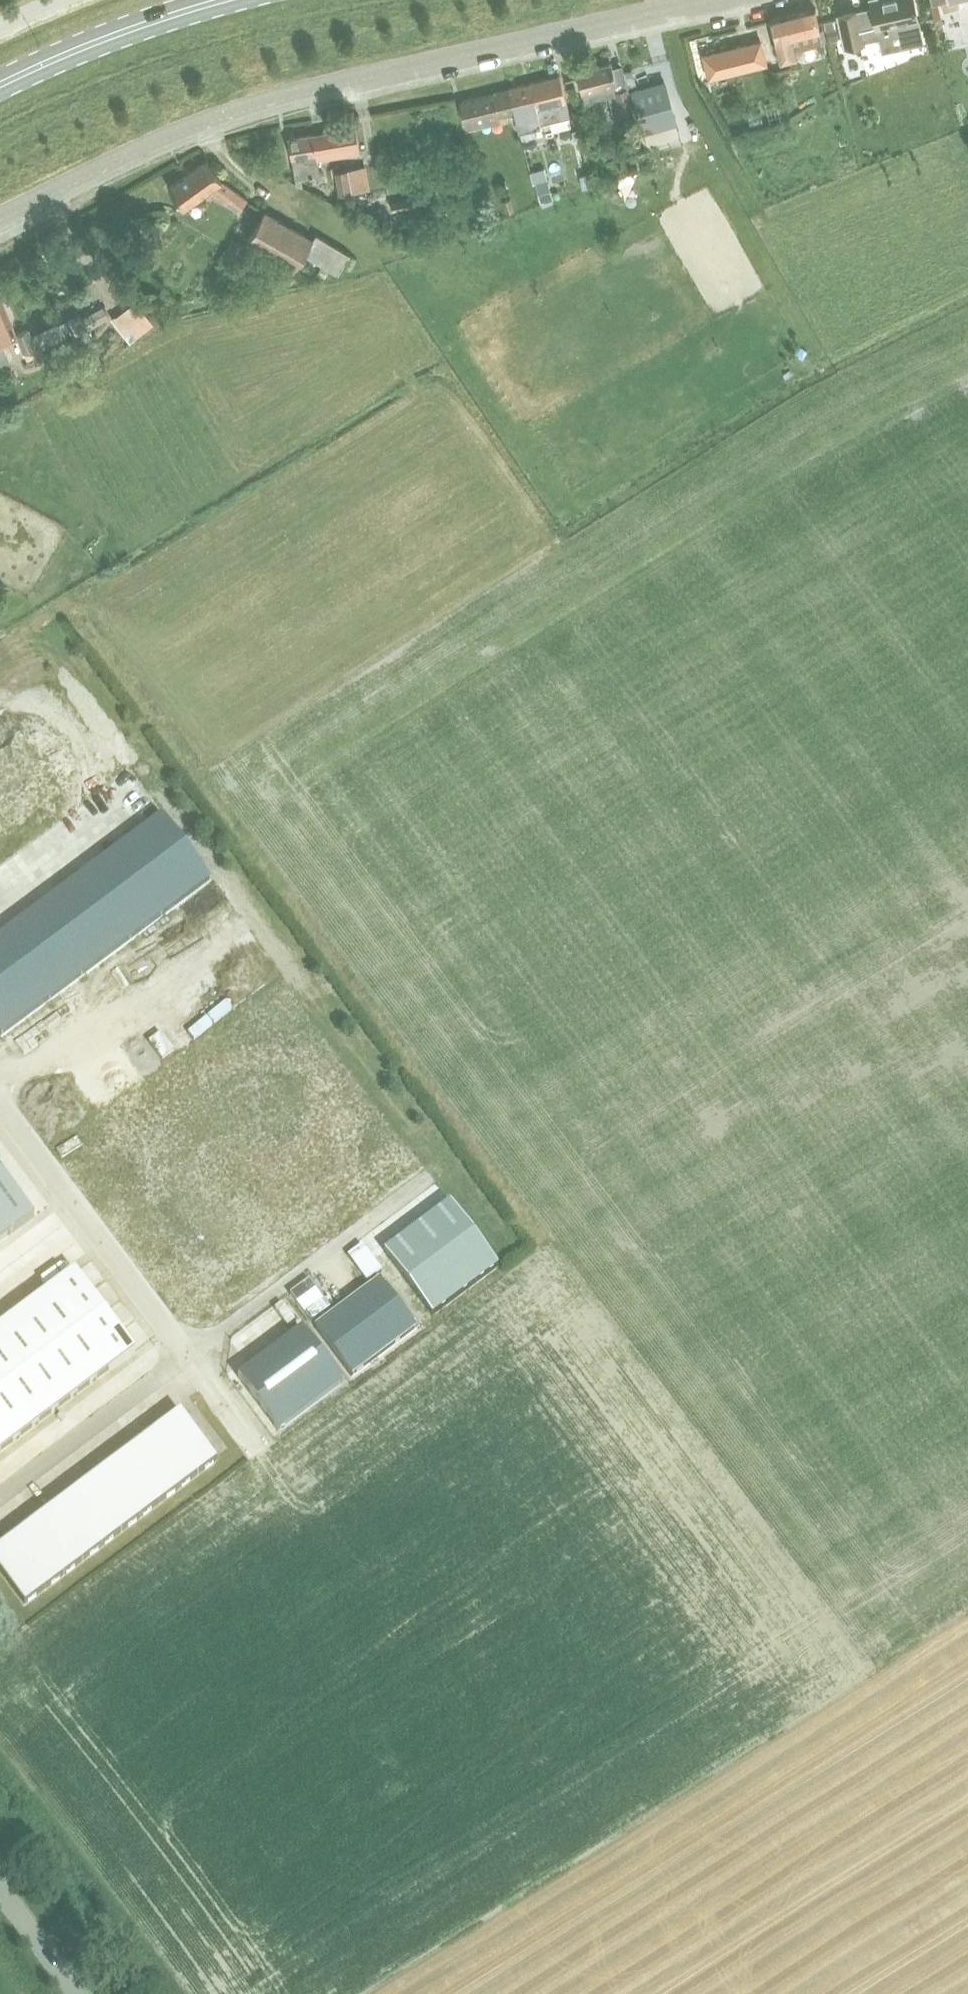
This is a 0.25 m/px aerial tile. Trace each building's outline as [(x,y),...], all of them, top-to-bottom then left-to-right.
[(835,13),(843,48),(865,43),(865,40),(877,37),(875,27),(899,22),(904,46),(924,41),(920,24),(914,0),(868,0),(870,7),(857,10),(856,8),(835,13)] [(945,9),(960,6),(959,0),(943,0),(945,9)] [(818,28),(813,9),(771,20),(781,59),(794,55),(793,49),(821,42),(818,29),(818,28)] [(832,22),(823,24),(826,37),(835,35),(832,22)] [(759,40),(701,55),(707,79),(766,64),(759,40)] [(637,121),(627,87),(623,72),(613,74),(610,62),(577,71),(582,91),(613,83),(620,112),(614,113),(617,126),(637,121)] [(509,87),(514,108),(519,127),(569,115),(559,74),(509,87)] [(663,81),(631,90),(642,129),(674,120),(663,81)] [(514,108),(509,87),(507,87),(508,89),(460,100),(467,125),(481,121),(480,116),(514,108)] [(759,113),(746,117),(749,127),(761,123),(759,113)] [(318,158),(360,152),(356,126),(289,137),(297,184),(303,187),(301,176),(320,173),(318,158)] [(591,134),(583,136),(585,145),(593,143),(591,134)] [(615,155),(604,159),(610,172),(620,167),(615,155)] [(239,210),(246,201),(222,182),(207,161),(169,188),(183,209),(211,189),(239,210)] [(337,179),(340,195),(353,193),(349,169),(336,171),(337,179)] [(586,171),(579,172),(583,186),(589,184),(586,171)] [(547,178),(535,181),(540,200),(552,196),(547,178)] [(393,201),(394,210),(417,206),(416,197),(393,201)] [(511,197),(503,200),(507,211),(515,208),(511,197)] [(338,276),(350,255),(316,234),(312,240),(264,212),(248,240),(296,268),(303,255),(321,265),(328,270),(338,276)] [(233,267),(245,245),(233,238),(221,261),(233,267)] [(303,259),(298,266),(310,273),(315,266),(303,259)] [(321,265),(317,272),(324,276),(328,270),(321,265)] [(16,334),(0,296),(0,363),(9,359),(1,340),(16,334)] [(103,306),(84,317),(90,329),(110,317),(103,306)] [(16,334),(23,353),(36,348),(28,329),(16,334)] [(50,356),(78,345),(74,336),(47,347),(50,356)] [(0,939),(0,1039),(211,883),(162,817),(0,939)] [(351,1071),(321,1094),(350,1133),(380,1110),(351,1071)] [(321,1094),(291,1116),(320,1155),(350,1133),(321,1094)] [(380,1110),(350,1133),(379,1172),(409,1149),(380,1110)] [(291,1116),(261,1138),(290,1178),(320,1155),(291,1116)] [(350,1133),(320,1155),(349,1194),(379,1172),(350,1133)] [(261,1138),(231,1161),(260,1200),(290,1178),(261,1138)] [(320,1155),(290,1178),(319,1217),(349,1194),(320,1155)] [(231,1161),(201,1183),(230,1222),(260,1200),(231,1161)] [(0,1176),(0,1221),(11,1235),(34,1217),(2,1175),(0,1176)] [(290,1178),(260,1200),(289,1239),(319,1217),(290,1178)] [(201,1183),(171,1205),(200,1245),(230,1222),(201,1183)] [(260,1200),(230,1222),(259,1261),(289,1239),(260,1200)] [(384,1253),(432,1317),(498,1268),(450,1204),(384,1253)] [(171,1205),(141,1228),(170,1267),(200,1245),(171,1205)] [(11,1235),(0,1221),(0,1243),(11,1235)] [(230,1222),(200,1245),(229,1284),(259,1261),(230,1222)] [(200,1245),(170,1267),(199,1306),(229,1284),(200,1245)] [(373,1262),(361,1246),(351,1254),(371,1281),(381,1273),(373,1262)] [(0,1328),(0,1453),(135,1352),(75,1272),(0,1328)] [(316,1290),(309,1281),(289,1295),(296,1305),(316,1290)] [(379,1282),(315,1330),(351,1378),(415,1330),(379,1282)] [(301,1331),(237,1379),(278,1435),(343,1387),(301,1331)] [(180,1413),(161,1427),(197,1476),(216,1461),(180,1413)] [(197,1476),(161,1427),(141,1442),(178,1490),(197,1476)] [(178,1490),(141,1442),(122,1456),(158,1504),(178,1490)] [(158,1504),(122,1456),(103,1471),(139,1519),(158,1504)] [(139,1519),(103,1471),(84,1485),(120,1533),(139,1519)] [(120,1533),(84,1485),(64,1499),(101,1548),(120,1533)] [(101,1548),(64,1499),(45,1514),(81,1562),(101,1548)] [(81,1562),(45,1514),(26,1528),(62,1576),(81,1562)] [(62,1576),(26,1528),(7,1542),(43,1591),(62,1576)] [(7,1542),(0,1548),(0,1573),(24,1605),(43,1591),(7,1542)]
